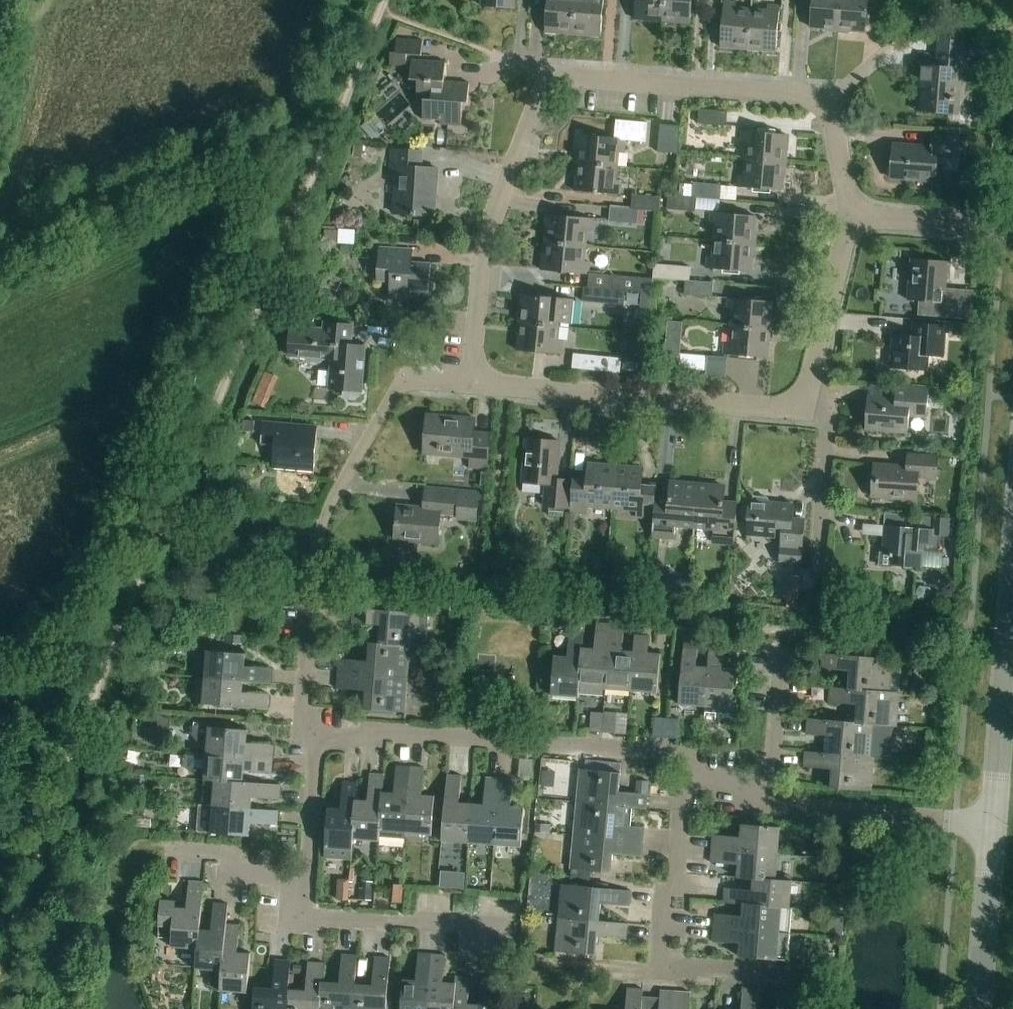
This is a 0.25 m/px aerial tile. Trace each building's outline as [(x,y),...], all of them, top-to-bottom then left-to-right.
[(515,0),(481,0),(480,7),(514,10),(515,0)] [(545,32),(573,34),(576,0),(548,0),(545,32)] [(573,34),(601,37),(604,0),(576,0),(573,34)] [(664,0),(636,0),(635,20),(662,23),(664,0)] [(662,23),(690,25),(692,0),(664,0),(662,23)] [(840,0),(812,0),(810,29),(826,30),(826,32),(838,33),(840,0)] [(838,33),(849,34),(849,32),(866,34),(869,0),(840,0),(838,33)] [(748,51),(751,10),(735,9),(736,4),(724,3),(720,49),(748,51)] [(767,11),(751,10),(748,51),(776,54),(780,7),(767,6),(767,11)] [(421,58),(423,42),(397,39),(396,53),(391,53),(389,66),(406,68),(407,56),(421,58)] [(920,66),(917,112),(959,115),(962,68),(964,53),(964,42),(938,40),(938,50),(936,65),(936,67),(920,66)] [(462,104),(467,104),(469,84),(444,82),(446,63),(411,60),(410,81),(417,82),(415,99),(423,99),(421,120),(439,121),(439,126),(460,127),(462,104)] [(727,127),(728,113),(700,110),(699,124),(727,127)] [(369,123),(362,129),(373,141),(379,135),(369,123)] [(617,168),(618,155),(623,156),(625,143),(645,145),(647,126),(616,123),(614,141),(580,137),(579,152),(577,152),(576,164),(617,168)] [(678,154),(681,127),(661,125),(659,152),(678,154)] [(746,144),(745,161),(786,165),(787,152),(785,152),(786,135),(742,132),(741,144),(746,144)] [(959,159),(961,136),(932,134),(931,148),(893,145),(891,179),(934,182),(936,158),(959,159)] [(363,158),(364,142),(354,141),(353,157),(363,158)] [(434,217),(437,170),(421,169),(422,152),(392,150),(390,175),(396,175),(394,214),(434,217)] [(786,165),(745,161),(743,178),(738,177),(737,188),(782,192),(783,174),(785,174),(786,165)] [(616,182),(617,168),(576,164),(574,176),(576,176),(575,193),(620,197),(621,182),(616,182)] [(693,198),(697,198),(720,200),(721,187),(694,184),(693,198)] [(632,209),(639,210),(659,212),(661,198),(633,196),(632,209)] [(697,198),(693,198),(669,196),(668,209),(696,212),(697,198)] [(637,224),(639,210),(632,209),(610,207),(609,221),(637,224)] [(715,226),(713,243),(755,246),(756,234),(754,234),(755,218),(711,215),(710,225),(715,226)] [(547,216),(544,245),(585,249),(586,232),(592,232),(593,220),(547,216)] [(328,234),(329,243),(339,242),(339,233),(328,234)] [(755,246),(713,243),(712,259),(707,258),(706,270),(751,273),(752,257),(754,257),(755,246)] [(585,249),(544,245),(542,272),(588,276),(589,264),(583,264),(585,249)] [(429,293),(431,265),(411,264),(412,253),(420,253),(420,252),(380,249),(377,281),(390,282),(389,299),(407,300),(408,291),(429,293)] [(909,302),(919,303),(918,317),(972,321),(974,295),(946,293),(948,263),(912,260),(909,302)] [(652,279),(686,282),(690,282),(690,281),(691,268),(654,264),(652,279)] [(612,290),(625,292),(651,294),(652,279),(613,276),(612,290)] [(690,282),(686,282),(685,295),(712,297),(713,283),(690,281),(690,282)] [(624,305),(625,292),(612,290),(584,288),(583,302),(624,305)] [(518,313),(517,324),(569,329),(571,314),(569,314),(570,301),(522,296),(521,313),(518,313)] [(731,328),(773,331),(774,319),(771,319),(773,303),(728,299),(727,311),(732,311),(731,328)] [(955,323),(954,335),(971,337),(972,325),(955,323)] [(321,363),(324,359),(332,360),(329,390),(344,391),(344,395),(347,399),(356,400),(359,397),(360,392),(362,392),(366,347),(346,345),(347,328),(353,328),(353,327),(324,324),(324,327),(290,325),(288,356),(305,358),(307,362),(321,363)] [(557,342),(559,328),(569,329),(517,324),(516,336),(518,336),(517,352),(561,356),(562,342),(557,342)] [(944,358),(947,327),(914,325),(913,338),(894,336),(891,369),(928,372),(929,357),(944,358)] [(772,343),(773,331),(731,328),(729,344),(725,344),(724,355),(768,359),(769,343),(772,343)] [(644,354),(646,334),(635,333),(633,353),(644,354)] [(707,371),(708,357),(680,354),(679,368),(707,371)] [(608,371),(609,358),(574,355),(573,368),(608,371)] [(927,419),(929,391),(897,389),(897,400),(868,397),(865,431),(908,434),(909,417),(927,419)] [(258,390),(253,402),(258,405),(266,408),(271,395),(264,392),(258,390)] [(953,392),(952,407),(965,408),(967,395),(967,393),(953,392)] [(474,420),(426,416),(423,455),(470,459),(469,468),(487,469),(490,435),(473,434),(474,420)] [(242,419),(241,432),(255,432),(256,420),(242,419)] [(263,422),(261,446),(275,447),(273,469),(314,473),(316,440),(292,438),(293,424),(263,422)] [(568,509),(571,481),(556,480),(560,442),(526,440),(523,483),(546,485),(544,507),(568,509)] [(936,480),(937,458),(910,456),(909,468),(876,466),(873,497),(903,499),(903,501),(917,502),(919,479),(936,480)] [(574,475),(573,486),(571,513),(584,514),(585,507),(612,509),(616,467),(589,465),(588,476),(574,475)] [(656,483),(642,482),(643,469),(616,467),(612,509),(637,511),(636,518),(653,519),(655,498),(656,483)] [(694,527),(698,485),(670,483),(669,499),(655,498),(653,519),(652,537),(673,539),(675,525),(694,527)] [(698,485),(694,527),(713,528),(712,542),(734,544),(737,505),(722,504),(724,487),(698,485)] [(479,492),(459,491),(424,487),(422,509),(397,506),(394,540),(438,544),(441,514),(457,516),(457,519),(476,521),(479,492)] [(779,563),(785,563),(800,565),(804,521),(791,520),(793,505),(769,504),(767,499),(753,497),(750,502),(749,502),(746,535),(781,538),(779,563)] [(957,521),(933,519),(908,517),(907,529),(884,527),(882,556),(889,557),(889,559),(890,559),(890,567),(922,569),(923,551),(944,553),(945,536),(952,536),(953,527),(956,527),(957,521)] [(664,570),(652,569),(651,579),(663,580),(664,570)] [(787,584),(787,599),(796,599),(797,584),(787,584)] [(379,645),(411,647),(421,648),(423,615),(354,610),(352,625),(381,627),(379,645)] [(598,622),(597,634),(595,651),(584,650),(586,633),(584,632),(579,698),(580,699),(581,688),(605,690),(611,623),(598,622)] [(631,693),(636,637),(635,637),(634,654),(622,653),(624,624),(611,623),(605,690),(631,693)] [(551,696),(579,698),(584,632),(570,631),(568,658),(554,657),(551,696)] [(226,636),(226,644),(243,646),(243,637),(226,636)] [(686,636),(684,651),(679,706),(706,709),(712,638),(711,638),(708,670),(696,669),(699,637),(686,636)] [(636,637),(631,693),(657,695),(660,656),(648,655),(650,638),(636,637)] [(712,638),(706,709),(732,711),(735,672),(721,670),(722,654),(736,656),(737,640),(712,638)] [(339,661),(338,675),(408,680),(411,647),(379,645),(369,644),(368,663),(339,661)] [(207,652),(205,679),(244,682),(271,685),(272,671),(245,668),(246,655),(207,652)] [(829,688),(829,690),(899,695),(899,694),(890,693),(892,661),(823,655),(821,671),(849,673),(848,689),(829,688)] [(408,680),(338,675),(337,690),(366,692),(364,711),(406,714),(408,680)] [(244,682),(205,679),(203,705),(269,711),(270,697),(243,694),(244,682)] [(808,721),(897,728),(899,695),(829,690),(828,704),(858,706),(856,723),(808,720),(808,721)] [(628,731),(629,710),(592,709),(591,730),(628,731)] [(655,739),(680,738),(679,716),(654,717),(655,739)] [(827,737),(826,755),(805,753),(805,754),(874,759),(877,727),(897,729),(897,728),(808,721),(807,736),(827,737)] [(206,755),(273,760),(274,746),(247,744),(248,732),(208,729),(206,755)] [(874,759),(805,754),(804,769),(832,771),(831,790),(871,793),(874,759)] [(273,760),(206,755),(204,781),(214,782),(244,784),(245,772),(272,774),(273,760)] [(123,761),(121,774),(125,775),(133,775),(134,776),(135,768),(130,762),(123,761)] [(405,835),(410,769),(397,768),(395,794),(383,793),(385,777),(383,777),(378,843),(379,843),(380,833),(405,835)] [(410,769),(405,835),(432,837),(435,798),(422,797),(424,770),(410,769)] [(580,770),(577,804),(646,810),(647,796),(619,794),(621,774),(580,770)] [(141,783),(141,776),(134,776),(133,775),(125,775),(125,782),(141,783)] [(353,841),(378,843),(383,777),(371,776),(369,802),(356,802),(358,785),(357,784),(351,860),(352,860),(353,841)] [(442,842),(469,844),(472,805),(459,804),(461,777),(447,776),(442,842)] [(637,778),(636,794),(647,795),(649,780),(637,778)] [(495,847),(500,780),(486,779),(484,806),(472,805),(469,844),(495,847)] [(500,780),(495,847),(521,849),(524,809),(511,808),(513,781),(500,780)] [(199,803),(199,806),(252,810),(252,798),(279,800),(280,786),(244,784),(214,782),(212,804),(199,803)] [(351,860),(357,784),(343,783),(341,810),(329,809),(325,858),(351,860)] [(574,837),(643,843),(644,829),(616,826),(618,809),(646,811),(646,810),(577,804),(574,837)] [(278,812),(252,810),(199,806),(197,831),(210,832),(210,834),(249,837),(250,824),(277,826),(278,812)] [(537,832),(545,833),(547,820),(539,819),(537,832)] [(712,851),(779,856),(781,829),(742,826),(741,839),(713,837),(712,851)] [(643,843),(574,837),(570,870),(611,874),(613,856),(641,859),(643,843)] [(779,856),(712,851),(711,864),(739,866),(737,879),(792,884),(793,883),(777,881),(779,856)] [(464,887),(465,870),(441,869),(440,886),(464,887)] [(725,891),(724,904),(790,909),(792,884),(737,879),(737,880),(754,881),(753,894),(725,891)] [(338,880),(337,899),(348,900),(349,881),(338,880)] [(161,899),(160,907),(158,938),(172,939),(171,948),(197,950),(199,931),(203,884),(189,882),(187,909),(176,908),(177,901),(161,899)] [(391,883),(389,903),(400,904),(402,884),(391,883)] [(562,885),(559,919),(628,926),(628,925),(599,922),(601,904),(629,907),(631,892),(562,885)] [(374,889),(359,888),(358,903),(373,904),(374,889)] [(222,972),(226,926),(228,905),(213,904),(211,932),(199,931),(197,950),(196,970),(211,971),(211,985),(211,989),(214,991),(220,993),(221,989),(222,972)] [(715,929),(781,935),(783,910),(790,910),(790,909),(724,904),(724,905),(744,907),(743,918),(716,916),(715,929)] [(533,917),(532,931),(542,932),(543,918),(533,917)] [(628,926),(559,919),(555,952),(596,956),(598,937),(627,940),(628,926)] [(226,926),(222,972),(221,992),(247,994),(251,954),(237,953),(239,927),(226,926)] [(781,935),(715,929),(713,944),(740,946),(739,958),(779,962),(781,935)] [(432,955),(418,954),(416,982),(403,981),(401,1008),(428,1008),(432,955)] [(428,1008),(453,1008),(455,984),(443,983),(445,956),(432,955),(428,1008)] [(320,1008),(353,1008),(355,986),(357,957),(342,956),(340,985),(322,983),(320,1008)] [(355,986),(353,1008),(387,1008),(390,959),(375,958),(373,987),(355,986)] [(289,991),(291,962),(276,961),(273,990),(255,989),(253,1008),(287,1008),(289,991)] [(287,1008),(320,1008),(322,983),(324,965),(309,964),(307,992),(289,991),(287,1008)] [(293,966),(293,974),(301,975),(302,966),(293,966)] [(455,984),(453,1008),(480,1008),(480,1005),(468,1004),(470,977),(456,976),(455,984)] [(480,1005),(480,1008),(507,1008),(494,1007),(496,979),(482,978),(480,1005)] [(641,991),(627,990),(625,1008),(640,1008),(641,991)] [(758,991),(743,990),(741,1008),(757,1008),(758,991)] [(675,993),(660,992),(658,1008),(674,1008),(675,993)] [(674,1008),(688,1008),(690,994),(675,993),(674,1008)] [(791,994),(776,993),(775,1008),(790,1008),(791,994)]
